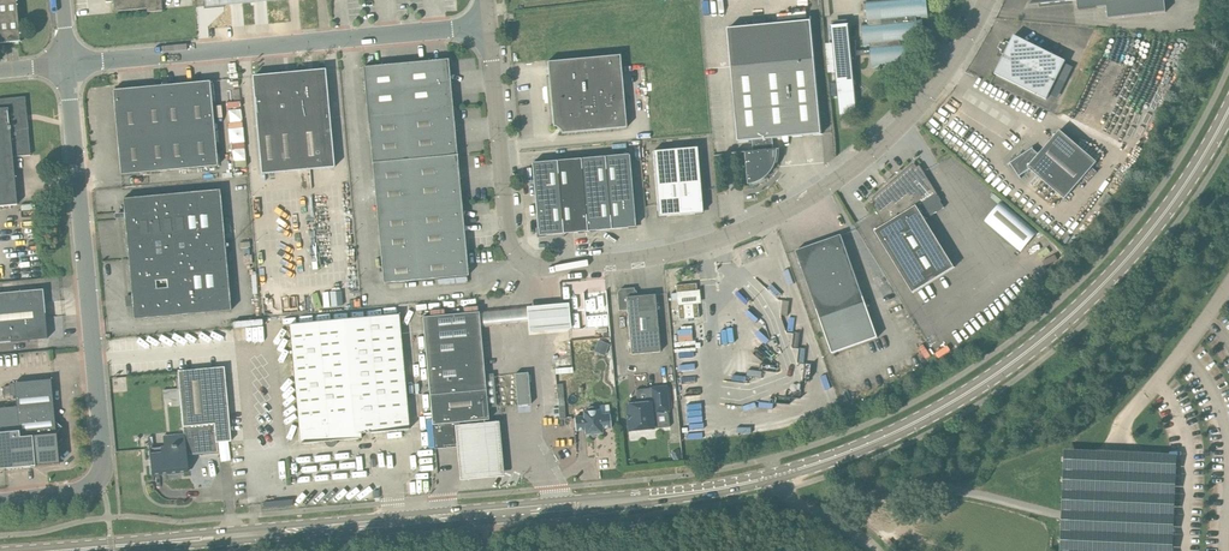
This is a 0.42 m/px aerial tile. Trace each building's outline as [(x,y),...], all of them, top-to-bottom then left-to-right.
[(18,42),(14,0),(0,0),(0,43),(18,42)] [(161,0),(106,0),(106,2),(113,2),(114,11),(147,9),(147,12),(162,11),(161,0)] [(866,1),(868,23),(862,24),(864,45),(869,45),(870,50),(856,51),(856,41),(850,41),(849,25),(831,26),(839,115),(857,113),(856,56),(871,54),(872,68),(896,65),(896,64),(902,64),(900,41),(918,40),(917,34),(920,33),(920,27),(917,27),(916,17),(922,17),(920,0),(878,0),(866,1)] [(1165,0),(1078,0),(1079,10),(1108,6),(1109,18),(1166,12),(1165,0)] [(773,150),(772,139),(822,134),(811,21),(727,29),(738,142),(752,141),(753,152),(732,154),(733,154),(745,153),(749,185),(756,183),(763,179),(769,174),(766,172),(769,167),(773,169),(776,163),(777,157),(777,150),(780,150),(780,149),(773,150)] [(1046,100),(1066,61),(1014,35),(995,74),(1046,100)] [(626,128),(619,56),(547,62),(553,127),(555,127),(561,131),(561,133),(626,128)] [(365,92),(450,84),(448,59),(363,67),(365,92)] [(261,174),(334,167),(325,71),(252,77),(261,174)] [(185,83),(193,168),(217,166),(209,81),(185,83)] [(169,170),(193,168),(185,83),(161,86),(169,170)] [(367,116),(452,108),(450,84),(365,92),(367,116)] [(145,172),(169,170),(161,86),(137,88),(145,172)] [(120,175),(145,172),(137,88),(113,90),(120,175)] [(17,205),(12,157),(31,155),(25,97),(0,99),(0,206),(17,205)] [(234,138),(246,138),(245,108),(233,109),(234,138)] [(370,140),(455,132),(452,108),(367,116),(370,140)] [(1097,163),(1060,130),(1039,154),(1032,149),(1033,148),(1008,165),(1010,164),(1020,179),(1021,179),(1020,177),(1030,170),(1065,200),(1097,163)] [(372,163),(457,156),(455,132),(370,140),(372,163)] [(675,149),(681,215),(703,213),(697,147),(675,149)] [(658,217),(681,215),(675,149),(653,151),(658,217)] [(629,155),(532,163),(538,236),(635,227),(629,155)] [(374,187),(459,179),(457,156),(372,163),(374,187)] [(937,194),(919,166),(917,167),(914,164),(915,163),(914,162),(871,200),(872,200),(875,203),(872,205),(885,225),(874,231),(913,293),(954,268),(916,206),(937,194)] [(376,211),(461,203),(459,179),(374,187),(376,211)] [(128,259),(225,250),(219,190),(123,199),(128,259)] [(1038,232),(1001,201),(984,221),(1020,252),(1038,232)] [(378,235),(463,227),(461,203),(376,211),(378,235)] [(381,259),(466,251),(463,227),(378,235),(381,259)] [(833,354),(878,338),(841,235),(796,251),(833,354)] [(225,250),(128,259),(133,319),(230,311),(225,250)] [(466,251),(381,259),(383,283),(468,276),(466,251)] [(679,320),(699,318),(695,284),(676,285),(679,320)] [(635,297),(634,288),(617,290),(619,311),(627,310),(631,355),(660,352),(655,295),(635,297)] [(47,338),(43,290),(0,294),(0,343),(47,338)] [(569,300),(528,303),(528,308),(478,312),(480,327),(529,322),(529,330),(572,326),(569,300)] [(428,380),(456,378),(484,375),(480,327),(478,312),(422,317),(428,380)] [(301,444),(361,439),(361,434),(409,430),(398,315),(290,325),(301,444)] [(237,316),(236,326),(265,327),(265,317),(237,316)] [(609,344),(599,340),(594,351),(604,355),(609,344)] [(231,441),(224,367),(178,371),(186,455),(217,452),(216,443),(231,441)] [(518,406),(531,405),(528,373),(515,374),(515,378),(518,406)] [(456,378),(460,422),(469,422),(489,420),(487,407),(496,407),(494,374),(484,375),(456,378)] [(428,380),(432,425),(457,423),(460,422),(456,378),(428,380)] [(59,464),(56,434),(60,426),(55,422),(51,380),(14,383),(9,384),(9,386),(10,396),(15,395),(16,407),(0,408),(0,469),(59,464)] [(670,428),(666,388),(651,389),(653,404),(650,404),(650,403),(626,405),(629,432),(670,428)] [(597,411),(595,408),(593,407),(590,407),(588,409),(587,412),(583,412),(584,417),(574,418),(576,431),(585,431),(586,435),(602,434),(602,429),(611,428),(610,415),(601,415),(600,411),(597,411)] [(500,419),(489,420),(469,422),(460,422),(457,423),(459,446),(462,477),(504,473),(500,419)] [(434,449),(459,446),(457,423),(432,425),(434,449)] [(188,472),(185,445),(149,449),(152,475),(188,472)] [(677,450),(671,453),(675,461),(682,458),(677,450)]
